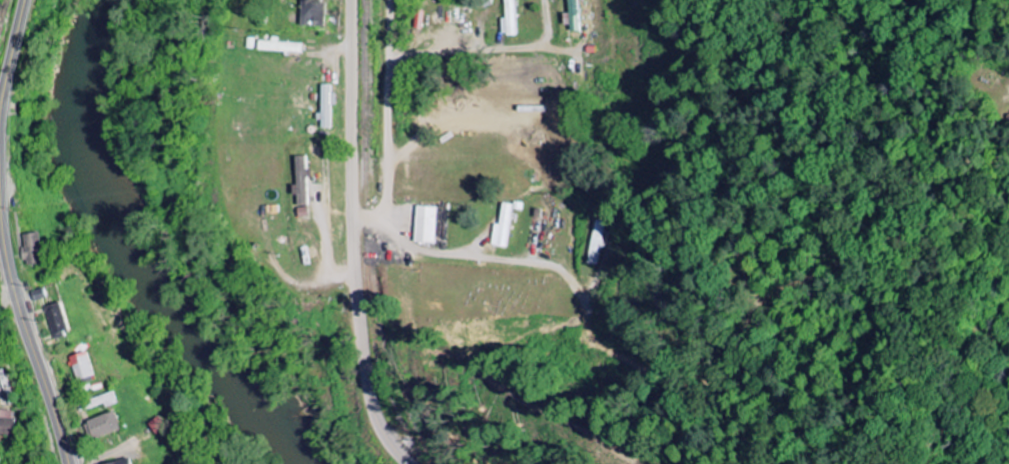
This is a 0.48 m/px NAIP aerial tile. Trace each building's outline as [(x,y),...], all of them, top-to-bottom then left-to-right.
[(321,27),(321,0),(301,0),(300,26),(321,27)] [(517,36),(516,0),(506,0),(506,20),(502,20),(503,36),(517,36)] [(579,32),(578,0),(569,0),(570,32),(579,32)] [(259,40),(258,51),(284,52),(284,59),(301,60),(302,44),(279,43),(279,41),(259,40)] [(320,129),(332,129),(332,105),(336,105),(336,94),(332,94),(332,85),(321,85),(320,129)] [(295,157),(296,186),(292,186),(293,196),(297,196),(298,207),(309,207),(307,156),(295,157)] [(508,248),(514,205),(504,204),(501,226),(495,225),(492,246),(508,248)] [(435,244),(436,208),(416,207),(414,243),(435,244)] [(608,222),(595,221),(589,265),(601,267),(608,222)] [(44,263),(40,233),(23,236),(27,266),(44,263)] [(35,292),(37,301),(47,298),(45,290),(35,292)] [(55,338),(70,334),(63,305),(47,309),(55,338)] [(95,377),(89,353),(71,357),(77,382),(95,377)] [(0,411),(0,435),(15,436),(16,411),(0,411)] [(121,433),(116,414),(89,421),(94,440),(121,433)]
